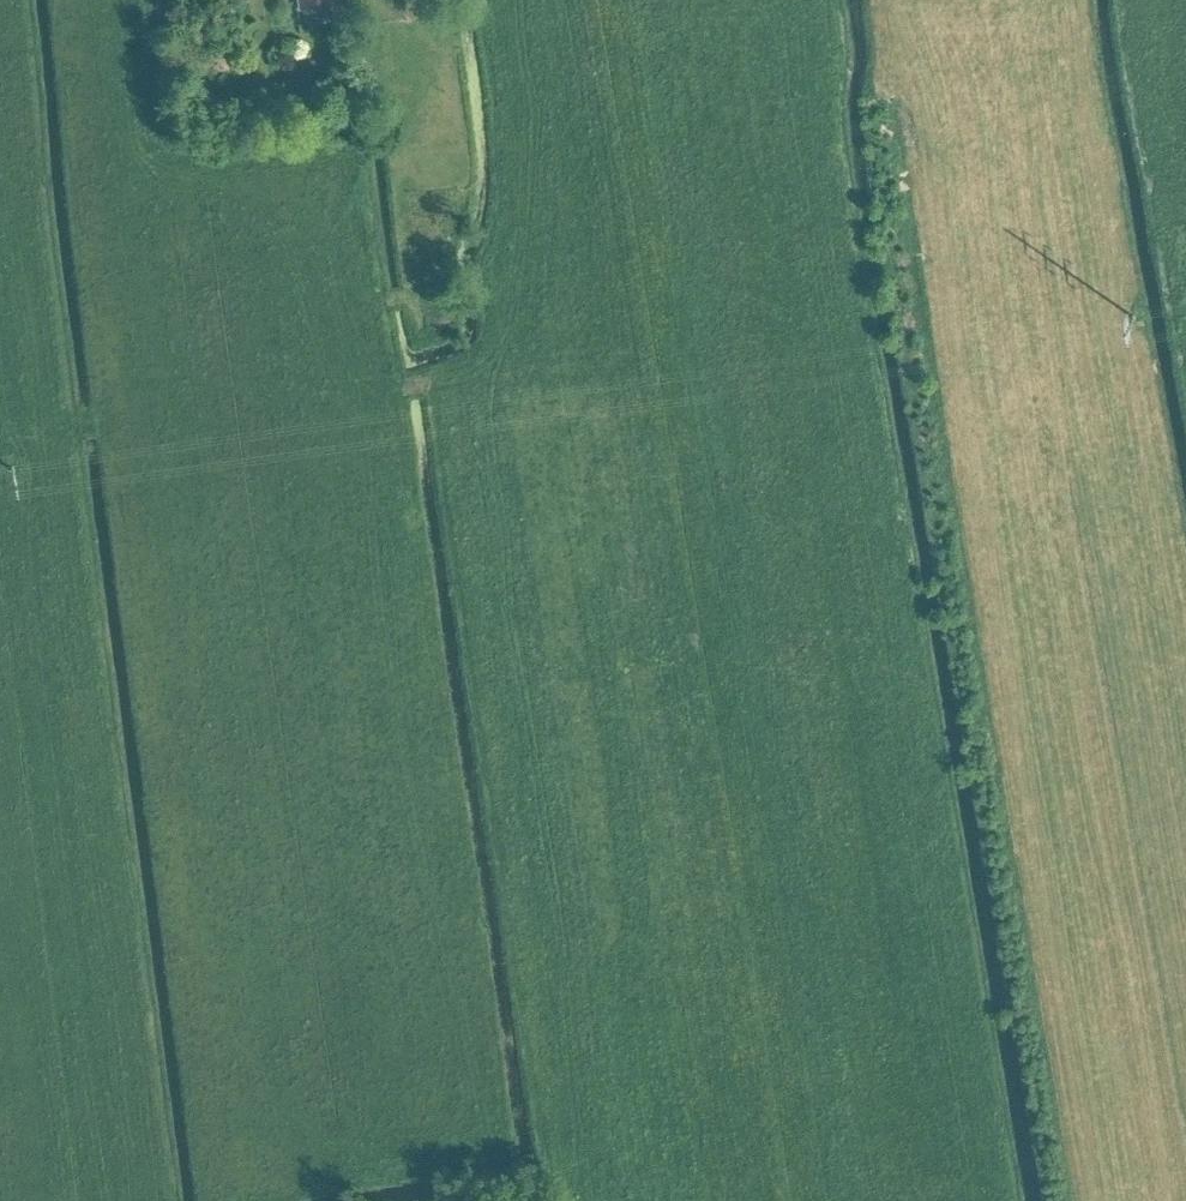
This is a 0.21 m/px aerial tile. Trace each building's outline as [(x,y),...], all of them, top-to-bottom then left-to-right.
[(297,8),(301,8),(303,23),(333,19),(331,3),(339,2),(339,0),(296,0),(297,8)]
